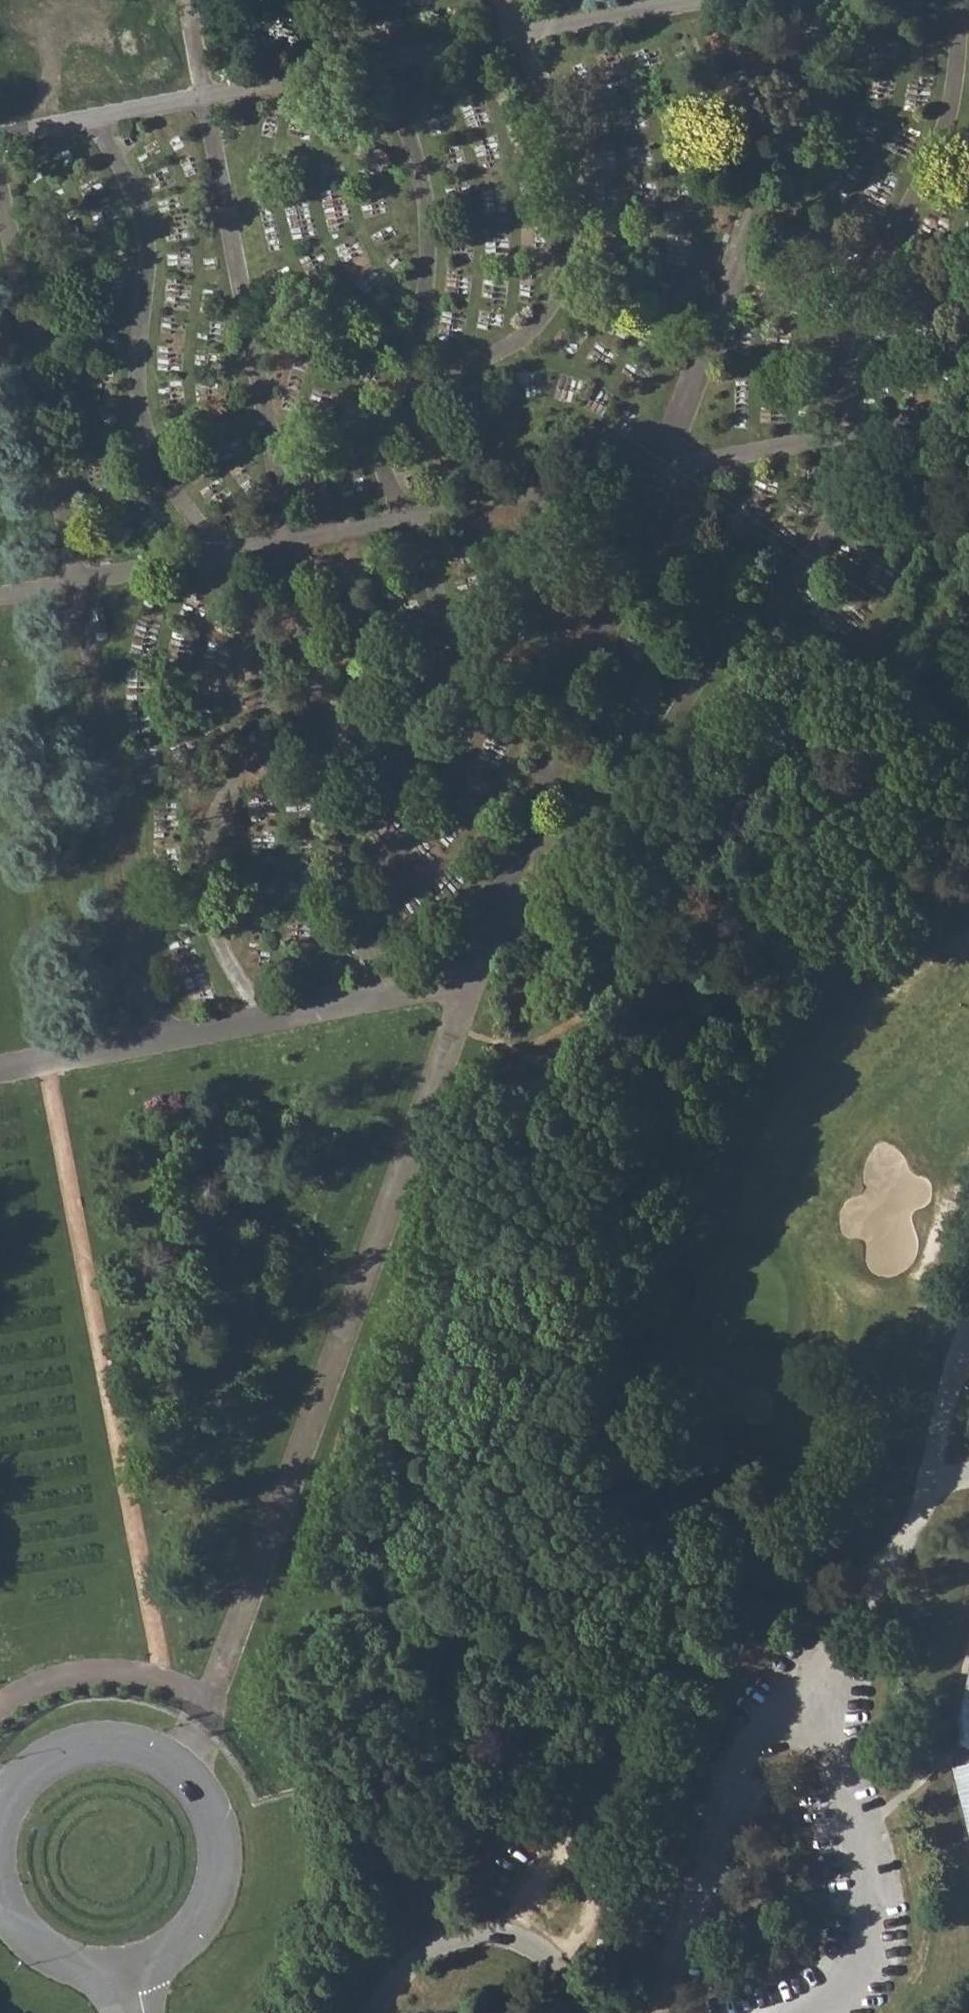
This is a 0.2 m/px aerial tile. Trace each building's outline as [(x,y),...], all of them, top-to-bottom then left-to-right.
[(968,1745),(968,1698),(958,1742),(968,1745)] [(968,1811),(968,1763),(958,1765),(968,1811)]
